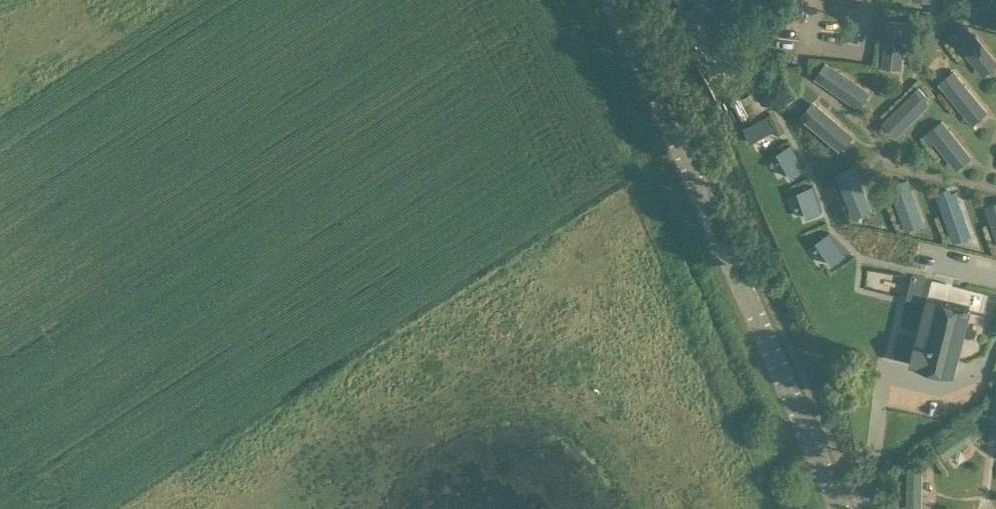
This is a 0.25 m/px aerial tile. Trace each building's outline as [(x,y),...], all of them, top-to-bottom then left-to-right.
[(904,68),(908,21),(888,20),(884,67),(904,68)] [(985,76),(995,66),(995,57),(971,26),(955,39),(985,76)] [(821,80),(860,108),(871,91),(833,64),(821,80)] [(944,87),(975,124),(990,110),(960,74),(944,87)] [(898,136),(932,102),(917,89),(884,122),(898,136)] [(806,120),(843,151),(855,135),(820,104),(806,120)] [(746,139),(775,128),(768,112),(740,124),(746,139)] [(928,132),(958,169),(973,156),(944,119),(928,132)] [(805,165),(812,162),(799,138),(793,142),(805,165)] [(777,150),(792,174),(805,166),(790,142),(777,150)] [(838,172),(854,217),(873,210),(857,165),(838,172)] [(891,185),(907,230),(926,223),(910,178),(891,185)] [(806,215),(822,211),(815,183),(799,187),(806,215)] [(939,197),(955,241),(974,234),(958,190),(939,197)] [(995,232),(995,202),(987,206),(995,232)] [(832,262),(845,254),(830,230),(817,238),(832,262)] [(955,373),(965,331),(971,308),(985,312),(991,290),(932,278),(925,276),(926,274),(913,271),(907,296),(926,301),(922,320),(911,362),(955,373)] [(938,444),(948,458),(982,433),(973,420),(938,444)] [(923,468),(907,468),(907,508),(923,508),(923,468)]
